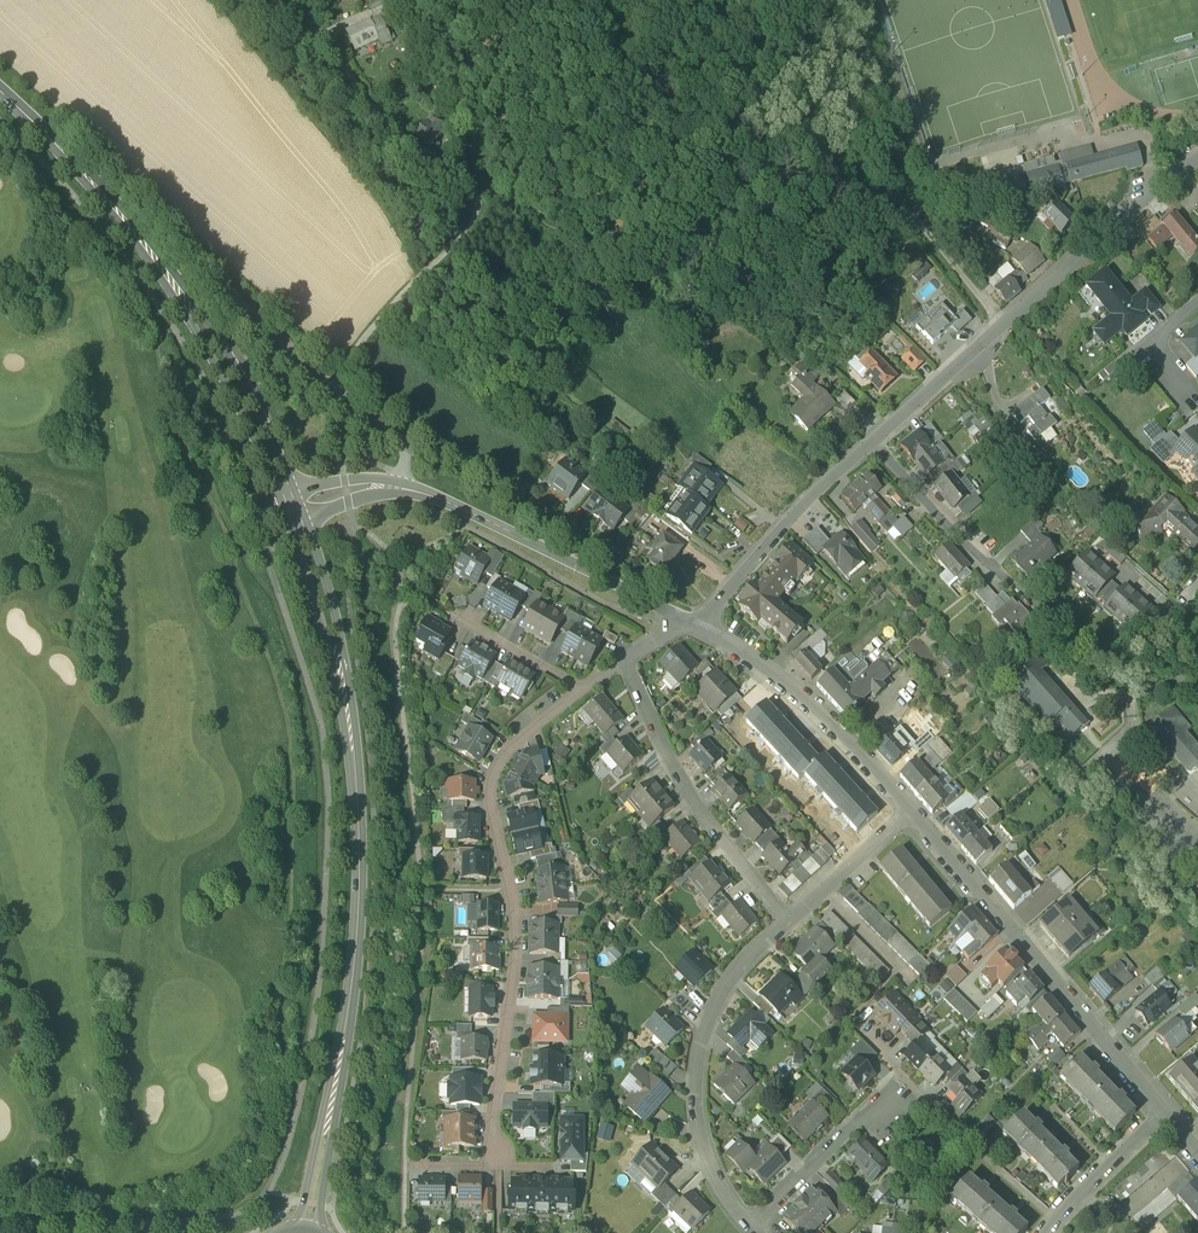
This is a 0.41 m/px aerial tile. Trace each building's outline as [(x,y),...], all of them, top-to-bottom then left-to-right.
[(1059,0),(1043,0),(1057,43),(1071,38),(1059,0)] [(381,19),(381,20),(388,16),(382,3),(369,9),(373,19),(379,17),(380,20),(381,19)] [(347,35),(355,53),(378,41),(381,48),(392,43),(381,20),(381,19),(380,20),(371,24),(347,35)] [(415,139),(431,152),(447,133),(436,125),(432,131),(426,124),(415,139)] [(1065,169),(1070,185),(1126,168),(1127,171),(1143,166),(1137,145),(1065,167),(1065,169)] [(1056,170),(1058,170),(1056,164),(1024,174),(1026,180),(1056,170)] [(1070,186),(1070,185),(1065,169),(1058,171),(1060,176),(1063,188),(1070,186)] [(1026,180),(1031,198),(1063,188),(1060,176),(1057,174),(1056,170),(1026,180)] [(1008,187),(1012,198),(1022,195),(1019,184),(1008,187)] [(1056,232),(1061,236),(1074,223),(1056,206),(1051,211),(1050,210),(1043,219),(1056,232)] [(1163,226),(1172,236),(1195,263),(1197,260),(1197,243),(1175,216),(1163,226)] [(974,223),(989,231),(993,223),(978,217),(974,223)] [(943,224),(950,228),(953,223),(946,219),(943,224)] [(1004,250),(1005,251),(1015,234),(993,223),(989,231),(984,239),(1004,250)] [(1157,248),(1172,236),(1163,226),(1148,239),(1157,248)] [(1012,260),(1027,277),(1044,261),(1029,245),(1012,260)] [(926,263),(921,267),(926,273),(930,268),(926,263)] [(921,267),(913,274),(918,280),(926,273),(921,267)] [(1009,278),(1017,288),(1027,279),(1022,273),(1020,275),(1017,271),(1009,278)] [(1094,335),(1104,346),(1122,331),(1126,337),(1146,320),(1142,316),(1135,308),(1131,303),(1105,273),(1086,289),(1086,290),(1087,289),(1100,304),(1102,303),(1115,317),(1094,335)] [(988,285),(994,291),(1003,283),(998,277),(988,285)] [(994,291),(1006,305),(1021,292),(1017,288),(1009,278),(1003,283),(994,291)] [(1131,303),(1135,308),(1141,303),(1149,297),(1144,292),(1131,303)] [(1149,297),(1141,303),(1147,311),(1151,315),(1159,308),(1149,297)] [(1142,316),(1147,311),(1141,303),(1135,308),(1142,316)] [(941,304),(916,327),(932,345),(952,328),(958,322),(954,318),(941,304)] [(962,310),(954,318),(958,322),(952,328),(957,334),(972,321),(962,310)] [(1188,337),(1189,339),(1197,350),(1197,329),(1188,337)] [(1193,356),(1197,352),(1197,350),(1189,339),(1183,344),(1193,356)] [(902,359),(914,372),(925,361),(913,348),(902,359)] [(865,376),(880,392),(896,377),(872,351),(860,362),(869,372),(865,376)] [(1193,356),(1195,358),(1186,366),(1196,377),(1197,375),(1197,352),(1193,356)] [(795,370),(802,377),(804,375),(805,375),(808,372),(801,365),(795,370)] [(1115,365),(1098,379),(1103,385),(1119,371),(1115,365)] [(791,415),(807,432),(827,412),(828,413),(833,407),(834,407),(831,405),(816,389),(810,384),(816,379),(808,372),(805,375),(804,375),(802,377),(802,378),(793,387),(806,399),(791,415)] [(833,407),(844,418),(856,405),(843,392),(831,405),(834,407),(833,407)] [(1027,436),(1034,445),(1056,426),(1049,418),(1047,420),(1039,410),(1050,401),(1042,392),(1011,418),(1020,428),(1028,422),(1034,430),(1027,436)] [(981,438),(985,442),(996,433),(985,420),(986,419),(980,412),(962,426),(964,429),(965,429),(971,424),(980,434),(983,437),(981,438)] [(1141,430),(1151,445),(1165,436),(1155,421),(1141,430)] [(971,424),(965,429),(969,439),(973,440),(980,434),(971,424)] [(931,425),(925,430),(933,441),(937,446),(940,444),(943,442),(931,425)] [(1008,432),(1024,451),(1030,446),(1014,427),(1008,432)] [(919,435),(927,446),(933,441),(925,430),(919,435)] [(1193,433),(1180,446),(1182,448),(1191,439),(1197,445),(1197,438),(1193,433)] [(900,448),(914,465),(931,451),(927,446),(919,435),(918,434),(900,448)] [(1155,447),(1169,462),(1177,454),(1177,453),(1182,448),(1180,446),(1170,435),(1155,447)] [(1191,439),(1182,448),(1177,453),(1177,454),(1187,465),(1194,476),(1197,474),(1197,476),(1197,445),(1191,439)] [(927,446),(931,451),(937,446),(933,441),(927,446)] [(940,444),(931,451),(942,464),(947,460),(950,457),(946,453),(947,451),(945,449),(943,449),(940,444)] [(943,466),(942,464),(931,451),(914,465),(914,466),(915,465),(926,480),(929,477),(943,466)] [(592,463),(602,470),(607,463),(597,456),(592,463)] [(694,467),(706,475),(711,468),(697,457),(690,465),(694,468),(694,467)] [(947,460),(953,467),(960,461),(959,459),(956,459),(954,461),(950,457),(947,460)] [(929,477),(933,483),(947,472),(953,467),(947,460),(942,464),(943,466),(929,477)] [(560,495),(569,501),(580,486),(587,477),(586,476),(565,461),(557,472),(556,471),(546,485),(559,495),(560,495)] [(685,480),(691,484),(684,493),(688,496),(705,509),(706,509),(722,487),(706,475),(694,467),(694,468),(685,480)] [(591,493),(602,479),(590,471),(586,476),(587,477),(580,486),(591,493)] [(951,478),(947,472),(933,483),(938,489),(951,478)] [(868,477),(854,489),(883,520),(889,515),(874,498),(881,492),(868,477)] [(942,500),(952,512),(956,509),(968,498),(957,485),(951,478),(938,489),(935,491),(936,492),(939,489),(945,497),(942,500)] [(610,485),(602,479),(591,493),(597,498),(602,491),(604,492),(610,485)] [(679,490),(684,493),(691,484),(685,480),(679,489),(679,490)] [(957,485),(968,498),(974,494),(963,481),(957,485)] [(877,526),(883,520),(854,489),(841,501),(854,515),(861,509),(877,526)] [(670,503),(674,506),(678,509),(688,496),(684,493),(679,490),(670,503)] [(586,512),(600,522),(616,501),(604,492),(602,491),(597,498),(586,512)] [(956,509),(961,516),(978,500),(974,494),(968,498),(956,509)] [(890,500),(901,513),(908,507),(897,495),(890,500)] [(705,509),(688,496),(678,509),(674,506),(666,518),(692,537),(710,512),(706,509),(705,509)] [(629,511),(616,501),(600,522),(613,532),(622,520),(629,511)] [(1190,556),(1197,547),(1197,534),(1180,518),(1182,517),(1166,502),(1153,516),(1152,516),(1153,518),(1149,520),(1148,518),(1134,523),(1137,531),(1140,530),(1144,541),(1141,542),(1141,543),(1165,535),(1166,534),(1168,532),(1174,537),(1172,540),(1180,547),(1182,545),(1192,553),(1189,556),(1190,556)] [(622,520),(628,525),(636,513),(631,509),(629,511),(622,520)] [(883,520),(888,526),(894,520),(889,515),(883,520)] [(737,520),(733,526),(742,532),(747,526),(737,520)] [(883,520),(877,526),(887,537),(893,532),(892,531),(888,526),(883,520)] [(894,520),(888,526),(892,531),(898,525),(894,520)] [(901,541),(902,542),(912,532),(902,521),(898,525),(892,531),(893,532),(901,541)] [(851,534),(863,548),(871,540),(859,526),(851,534)] [(1020,536),(1030,547),(1041,538),(1031,527),(1020,536)] [(802,543),(816,558),(823,552),(823,551),(830,545),(817,530),(802,543)] [(901,541),(893,532),(887,537),(895,546),(901,541)] [(1168,532),(1166,534),(1172,540),(1174,537),(1168,532)] [(648,563),(664,574),(682,549),(663,535),(655,547),(658,549),(648,563)] [(846,578),(847,577),(844,574),(860,561),(862,564),(863,563),(840,537),(830,545),(823,551),(823,552),(846,578)] [(863,548),(869,554),(871,552),(877,547),(871,540),(863,548)] [(1013,566),(1028,582),(1055,557),(1040,541),(1013,566)] [(760,622),(786,645),(803,627),(776,604),(795,582),(797,584),(798,584),(814,565),(790,545),(778,559),(780,561),(777,566),(758,587),(755,585),(748,593),(747,593),(746,595),(739,604),(741,606),(738,610),(747,617),(748,619),(757,626),(760,622)] [(1182,545),(1180,547),(1189,556),(1192,553),(1182,545)] [(946,576),(954,584),(965,574),(967,572),(947,549),(934,562),(946,576)] [(1103,556),(1119,570),(1125,564),(1108,550),(1103,556)] [(476,587),(483,574),(486,568),(490,562),(489,562),(469,551),(459,568),(465,571),(462,576),(467,579),(466,581),(476,587)] [(492,580),(494,576),(503,561),(493,555),(489,562),(490,562),(486,568),(489,570),(486,576),(492,580)] [(1090,598),(1095,602),(1109,586),(1113,581),(1087,558),(1075,572),(1068,580),(1074,584),(1074,589),(1085,598),(1090,598)] [(865,568),(862,564),(860,561),(844,574),(847,577),(850,581),(865,568)] [(454,572),(462,576),(465,571),(459,568),(457,566),(454,572)] [(957,587),(959,590),(970,581),(965,574),(954,584),(957,587)] [(501,580),(494,576),(487,589),(493,593),(498,583),(499,583),(501,580)] [(954,584),(946,576),(939,583),(949,594),(957,587),(954,584)] [(484,609),(497,616),(512,591),(499,583),(498,583),(493,593),(484,609)] [(1095,602),(1106,612),(1120,595),(1109,586),(1095,602)] [(873,592),(879,598),(883,594),(877,588),(873,592)] [(974,599),(986,611),(996,602),(984,590),(974,599)] [(524,598),(512,591),(497,616),(510,624),(519,607),(525,598),(524,598)] [(1128,630),(1133,635),(1138,629),(1151,614),(1124,591),(1120,595),(1106,612),(1112,617),(1112,622),(1122,631),(1128,630)] [(519,607),(526,611),(535,594),(534,596),(528,592),(524,598),(525,598),(519,607)] [(542,597),(535,594),(526,611),(525,612),(531,616),(537,605),(542,597)] [(996,603),(1004,613),(1011,607),(1002,597),(996,603)] [(984,612),(993,622),(994,623),(996,620),(1004,613),(996,603),(996,602),(986,611),(984,612)] [(536,638),(550,613),(542,608),(537,605),(531,616),(523,631),(536,638)] [(996,620),(1003,628),(1015,641),(1032,626),(1018,610),(1016,612),(1011,607),(1004,613),(996,620)] [(848,654),(854,660),(859,655),(871,644),(876,639),(903,615),(897,609),(848,654)] [(557,630),(564,634),(574,616),(568,612),(563,620),(557,630)] [(563,620),(558,617),(550,613),(536,638),(549,646),(557,630),(563,620)] [(1138,629),(1144,634),(1157,619),(1151,614),(1138,629)] [(581,620),(574,616),(564,634),(570,638),(576,628),(581,620)] [(438,663),(439,663),(443,655),(449,644),(446,642),(451,634),(438,626),(439,625),(428,619),(416,640),(419,642),(427,647),(423,654),(438,663)] [(581,620),(576,628),(581,631),(582,628),(590,633),(594,627),(581,620)] [(998,633),(1003,628),(996,620),(994,623),(993,622),(991,625),(998,633)] [(575,660),(589,635),(581,631),(576,628),(570,638),(562,653),(575,660)] [(811,639),(817,647),(822,643),(827,638),(820,631),(811,639)] [(602,640),(614,646),(618,640),(606,633),(602,640)] [(602,642),(597,639),(589,635),(575,660),(588,668),(602,642)] [(811,639),(799,649),(804,654),(806,657),(808,656),(817,647),(811,639)] [(876,639),(871,644),(878,651),(883,647),(876,639)] [(419,652),(423,654),(427,647),(419,642),(417,646),(419,652)] [(817,647),(808,656),(816,665),(824,657),(826,646),(822,643),(817,647)] [(463,678),(473,683),(475,679),(482,683),(493,664),(496,658),(488,653),(488,652),(483,649),(482,650),(472,644),(467,652),(460,665),(458,669),(466,674),(463,678)] [(909,661),(896,646),(891,651),(904,666),(909,661)] [(461,648),(454,661),(460,665),(467,652),(461,648)] [(669,675),(679,686),(693,673),(698,669),(679,648),(660,665),(669,675)] [(795,663),(804,654),(799,649),(790,658),(795,663)] [(868,660),(875,667),(877,665),(880,662),(878,659),(882,655),(878,651),(868,660)] [(880,662),(877,665),(889,679),(900,669),(885,652),(882,655),(878,659),(880,662)] [(829,670),(832,673),(833,673),(838,679),(856,662),(854,660),(848,654),(848,653),(829,670)] [(794,663),(811,682),(822,672),(816,665),(808,656),(806,657),(804,654),(795,663),(794,663)] [(443,679),(454,661),(443,655),(439,663),(438,663),(432,673),(443,679)] [(861,657),(859,655),(854,660),(856,662),(859,665),(861,663),(864,663),(864,657),(861,657)] [(1055,724),(1072,742),(1080,734),(1080,735),(1089,727),(1081,719),(1079,721),(1040,678),(1046,672),(1034,658),(1005,684),(1047,731),(1055,724)] [(693,673),(698,678),(710,667),(705,662),(698,669),(693,673)] [(838,679),(841,682),(859,665),(856,662),(838,679)] [(861,663),(859,665),(841,682),(844,685),(846,683),(849,687),(867,671),(867,667),(864,663),(861,663)] [(482,683),(488,687),(499,667),(493,664),(482,683)] [(512,696),(520,701),(523,695),(524,696),(526,692),(529,694),(533,687),(530,685),(533,679),(509,665),(505,671),(497,685),(498,685),(514,694),(512,696)] [(881,686),(889,679),(877,665),(875,667),(869,673),(849,691),(862,704),(871,696),(881,686)] [(505,671),(499,667),(488,687),(495,690),(498,685),(497,685),(505,671)] [(869,673),(867,671),(849,687),(846,683),(844,685),(849,691),(869,673)] [(706,705),(715,714),(716,713),(736,695),(735,695),(734,696),(726,688),(728,686),(715,673),(698,688),(710,702),(706,705)] [(841,682),(838,679),(833,673),(832,673),(816,687),(846,720),(853,713),(854,714),(856,712),(855,711),(862,705),(862,704),(849,691),(844,685),(841,682)] [(672,692),(679,686),(669,675),(662,681),(672,692)] [(734,696),(735,695),(728,686),(726,688),(734,696)] [(885,691),(881,686),(871,696),(875,700),(885,691)] [(716,713),(721,719),(730,711),(741,701),(736,695),(716,713)] [(604,737),(605,738),(614,730),(622,723),(602,698),(584,713),(593,724),(604,737)] [(747,708),(741,701),(730,711),(736,718),(747,708)] [(745,723),(772,753),(792,734),(765,705),(745,723)] [(1194,770),(1194,769),(1197,766),(1197,748),(1186,734),(1191,730),(1172,708),(1149,728),(1188,774),(1194,770)] [(593,724),(584,713),(578,719),(587,730),(593,724)] [(912,730),(920,722),(914,715),(906,723),(912,730)] [(472,730),(480,734),(484,727),(465,716),(461,724),(472,730)] [(900,729),(876,751),(891,768),(912,749),(915,746),(914,745),(900,729)] [(459,753),(478,764),(491,741),(480,734),(472,730),(459,753)] [(601,740),(606,746),(613,740),(619,735),(614,730),(605,738),(604,737),(601,740)] [(818,763),(792,734),(772,753),(798,782),(804,777),(818,763)] [(915,746),(912,749),(917,755),(922,751),(926,747),(933,741),(927,734),(914,745),(915,746)] [(690,747),(695,752),(705,742),(706,743),(707,742),(702,736),(690,747)] [(933,755),(942,764),(952,755),(937,738),(933,741),(926,747),(933,755)] [(622,775),(623,776),(643,758),(642,759),(626,740),(627,739),(626,739),(618,746),(607,755),(608,756),(619,769),(623,774),(622,775)] [(618,746),(613,740),(606,746),(599,752),(605,758),(608,756),(607,755),(618,746)] [(689,757),(705,775),(714,767),(712,765),(719,759),(721,761),(722,760),(706,743),(705,742),(695,752),(689,757)] [(556,754),(563,759),(568,753),(561,747),(556,754)] [(933,755),(926,747),(922,751),(929,759),(933,755)] [(530,751),(533,765),(541,763),(538,749),(530,751)] [(523,756),(514,770),(536,783),(539,778),(544,776),(541,763),(533,765),(530,751),(529,752),(530,754),(523,756)] [(929,759),(919,767),(928,776),(935,770),(942,764),(933,755),(929,759)] [(602,761),(613,774),(619,769),(608,756),(605,758),(602,761)] [(824,758),(818,763),(804,777),(830,805),(850,787),(824,758)] [(719,759),(712,765),(714,767),(717,771),(725,764),(722,760),(721,761),(719,759)] [(932,781),(928,776),(919,767),(917,764),(900,778),(915,796),(932,781)] [(532,788),(536,783),(514,770),(506,784),(507,791),(504,791),(505,792),(519,789),(520,797),(533,794),(532,788)] [(935,770),(928,776),(932,781),(940,775),(935,770)] [(710,783),(715,789),(728,777),(723,772),(710,783)] [(932,781),(944,795),(949,790),(948,789),(950,787),(954,784),(943,772),(940,775),(932,781)] [(712,792),(730,811),(731,811),(728,808),(736,801),(739,804),(746,797),(728,777),(715,789),(712,792)] [(944,795),(932,781),(915,796),(932,815),(942,807),(949,800),(944,795)] [(630,801),(631,801),(642,815),(664,797),(651,783),(635,796),(630,801)] [(942,807),(944,810),(964,794),(958,787),(960,786),(958,783),(956,784),(955,783),(954,784),(950,787),(948,789),(949,790),(944,795),(949,800),(942,807)] [(467,803),(475,803),(475,784),(452,784),(446,784),(446,793),(449,793),(449,803),(467,803)] [(877,816),(850,787),(830,805),(856,835),(877,816)] [(505,792),(507,800),(520,797),(519,789),(505,792)] [(618,801),(624,807),(627,805),(631,801),(630,801),(635,796),(630,791),(618,801)] [(944,810),(950,817),(972,798),(966,792),(964,794),(944,810)] [(664,797),(642,815),(652,827),(653,828),(658,823),(674,810),(664,797)] [(977,805),(972,798),(950,817),(955,822),(961,817),(961,818),(977,805)] [(638,819),(642,815),(631,801),(627,805),(638,819)] [(518,807),(520,815),(532,812),(533,815),(541,813),(538,802),(518,807)] [(978,812),(988,822),(998,813),(989,802),(978,812)] [(442,824),(455,824),(455,820),(464,820),(464,810),(445,810),(443,810),(442,824)] [(736,825),(754,845),(755,844),(770,830),(752,811),(736,825)] [(507,818),(512,837),(537,831),(533,815),(532,812),(520,815),(507,818)] [(648,830),(652,827),(642,815),(638,819),(648,830)] [(945,830),(961,849),(977,836),(976,835),(961,818),(961,817),(955,822),(945,830)] [(458,844),(478,844),(479,832),(477,832),(478,820),(464,820),(455,820),(455,824),(455,833),(458,833),(458,844)] [(1000,829),(1011,842),(1019,834),(1008,822),(1000,829)] [(645,833),(651,839),(663,829),(658,823),(653,828),(652,827),(648,830),(645,833)] [(663,840),(681,861),(700,845),(693,836),(682,823),(668,835),(663,840)] [(668,835),(663,829),(651,839),(656,846),(663,840),(668,835)] [(984,829),(976,835),(977,836),(984,845),(992,838),(984,829)] [(755,844),(759,850),(775,836),(770,830),(755,844)] [(541,847),(537,831),(512,837),(517,856),(529,853),(542,850),(541,847)] [(780,841),(775,836),(759,850),(764,855),(778,843),(780,841)] [(984,845),(977,836),(961,849),(976,867),(992,854),(984,845)] [(793,865),(796,862),(788,853),(778,843),(764,855),(762,857),(780,877),(793,865)] [(820,851),(829,860),(835,854),(826,844),(820,850),(820,851)] [(796,845),(788,853),(796,862),(805,854),(796,845)] [(529,853),(531,861),(535,860),(551,856),(549,846),(541,847),(542,850),(529,853)] [(458,861),(463,861),(463,858),(480,859),(480,851),(458,851),(458,861)] [(825,865),(830,861),(829,860),(820,851),(816,855),(825,865)] [(901,890),(907,897),(926,882),(915,869),(916,869),(911,864),(900,851),(879,869),(880,870),(883,867),(888,874),(885,876),(899,892),(901,890)] [(793,865),(798,870),(809,860),(805,854),(796,862),(793,865)] [(535,860),(538,872),(548,871),(548,870),(550,867),(556,865),(558,862),(556,855),(551,856),(535,860)] [(820,869),(825,865),(816,855),(811,859),(820,869)] [(1024,855),(1017,861),(1029,874),(1035,868),(1024,855)] [(463,861),(463,873),(468,873),(468,880),(487,880),(487,859),(480,859),(463,858),(463,861)] [(691,870),(695,876),(709,865),(705,859),(691,870)] [(815,874),(820,869),(811,859),(806,864),(815,874)] [(720,878),(723,876),(712,862),(709,865),(720,878)] [(1013,862),(1007,867),(1019,880),(1024,876),(1013,862)] [(811,878),(815,874),(806,864),(801,868),(811,878)] [(705,892),(712,901),(720,895),(731,886),(723,876),(720,878),(709,865),(695,876),(690,881),(701,895),(705,892)] [(989,882),(1013,911),(1041,888),(1035,881),(1026,888),(1019,880),(1007,867),(1007,866),(989,882)] [(806,882),(811,878),(801,868),(797,872),(806,882)] [(537,886),(538,889),(565,886),(563,869),(548,871),(538,872),(539,881),(539,885),(537,886)] [(1049,878),(1064,894),(1074,885),(1059,869),(1049,878)] [(801,887),(806,882),(797,872),(792,876),(801,887)] [(797,891),(801,887),(792,876),(787,881),(797,891)] [(792,895),(797,891),(787,881),(783,885),(792,895)] [(936,894),(926,882),(907,897),(913,904),(910,906),(923,922),(926,920),(932,927),(929,929),(930,929),(951,912),(940,899),(941,899),(936,893),(936,894)] [(787,899),(792,895),(783,885),(778,889),(787,899)] [(567,903),(565,886),(538,889),(538,893),(540,893),(541,898),(542,906),(567,903)] [(839,896),(843,900),(853,891),(848,886),(839,896)] [(858,896),(853,891),(843,900),(848,905),(858,896)] [(705,892),(701,895),(709,904),(712,901),(705,892)] [(462,903),(473,904),(474,896),(462,895),(462,903)] [(714,904),(722,897),(720,895),(712,901),(714,904)] [(863,901),(858,896),(848,905),(853,910),(863,901)] [(709,908),(714,914),(727,903),(722,897),(714,904),(709,908)] [(1040,924),(1069,959),(1097,935),(1069,900),(1040,924)] [(867,906),(863,901),(853,910),(858,915),(867,906)] [(732,909),(727,903),(714,914),(712,916),(716,921),(721,917),(732,909)] [(721,917),(739,939),(757,925),(739,903),(732,909),(721,917)] [(868,905),(867,906),(858,915),(858,916),(887,945),(897,935),(868,905)] [(478,932),(497,932),(497,907),(478,907),(478,932)] [(558,908),(558,918),(562,918),(577,919),(577,908),(558,908)] [(958,943),(966,935),(983,921),(973,909),(949,934),(958,943)] [(831,935),(873,977),(883,967),(830,914),(820,924),(821,925),(831,935)] [(966,935),(971,940),(975,945),(981,952),(997,938),(983,921),(966,935)] [(531,925),(531,940),(558,941),(558,926),(547,925),(531,925)] [(826,940),(831,935),(821,925),(815,930),(826,940)] [(792,954),(807,970),(809,972),(820,961),(833,948),(826,940),(815,930),(792,954)] [(917,956),(897,935),(887,945),(907,966),(917,956)] [(954,947),(962,956),(971,948),(967,944),(971,940),(966,935),(958,943),(954,947)] [(472,950),(488,950),(489,941),(467,940),(467,950),(472,950)] [(558,956),(558,941),(531,940),(531,956),(546,956),(558,956)] [(981,952),(975,945),(971,948),(962,956),(968,962),(981,952)] [(475,972),(499,972),(499,950),(488,950),(472,950),(471,968),(475,972)] [(687,982),(695,989),(711,973),(704,965),(703,963),(693,953),(677,969),(689,980),(687,982)] [(980,980),(991,991),(997,985),(1003,991),(1023,970),(1016,963),(1017,961),(1012,955),(1009,956),(1008,958),(1004,954),(985,972),(987,973),(980,980)] [(930,969),(917,956),(907,966),(920,979),(930,969)] [(1119,963),(1127,973),(1133,968),(1125,958),(1119,963)] [(831,972),(820,961),(809,972),(807,970),(802,975),(815,988),(815,989),(831,972)] [(561,963),(546,963),(546,970),(558,971),(561,971),(561,963)] [(1105,975),(1112,983),(1122,974),(1124,976),(1127,973),(1119,963),(1105,975)] [(889,973),(883,967),(873,977),(879,984),(889,973)] [(1150,988),(1164,976),(1156,967),(1143,979),(1150,988)] [(946,978),(956,989),(967,979),(956,968),(946,978)] [(528,970),(528,982),(558,983),(558,971),(546,970),(528,970)] [(810,993),(810,994),(815,988),(802,975),(797,980),(799,982),(810,993)] [(1018,1007),(1023,1012),(1025,1010),(1043,993),(1029,975),(1006,997),(1016,1009),(1018,1007)] [(1089,989),(1103,1006),(1120,992),(1112,983),(1105,975),(1089,989)] [(774,1011),(777,1015),(789,1003),(794,1008),(803,1000),(780,977),(771,987),(772,987),(761,998),(761,997),(760,998),(774,1011)] [(945,994),(952,987),(945,979),(937,987),(945,994)] [(1160,994),(1162,997),(1172,989),(1163,979),(1153,987),(1159,995),(1160,994)] [(527,988),(528,988),(528,1000),(558,1001),(558,983),(528,982),(526,982),(527,988)] [(856,987),(859,991),(864,986),(861,982),(856,987)] [(567,1001),(567,983),(558,983),(558,1001),(560,1001),(567,1001)] [(491,1019),(491,1010),(491,1001),(491,992),(481,991),(471,991),(470,1019),(491,1019)] [(943,1001),(967,1025),(977,1015),(953,991),(943,1001)] [(1025,1010),(1030,1016),(1032,1014),(1048,1000),(1043,993),(1025,1010)] [(668,1002),(681,1016),(693,1004),(682,994),(677,999),(674,996),(668,1002)] [(1159,995),(1152,1001),(1159,1010),(1167,1003),(1162,997),(1160,994),(1159,995)] [(894,996),(892,997),(906,1012),(908,1011),(894,996)] [(873,1015),(895,1037),(900,1033),(914,1019),(915,1018),(908,1011),(906,1012),(892,997),(873,1015)] [(753,1005),(766,1018),(774,1011),(760,998),(753,1005)] [(986,1007),(994,1016),(1003,1006),(995,998),(986,1007)] [(1032,1014),(1042,1026),(1048,1032),(1065,1017),(1049,999),(1048,1000),(1032,1014)] [(1163,1014),(1159,1010),(1152,1001),(1151,1000),(1135,1014),(1146,1028),(1163,1014)] [(1178,1011),(1184,1019),(1195,1010),(1188,1002),(1178,1011)] [(980,1012),(989,1021),(994,1016),(986,1007),(980,1012)] [(569,1019),(569,1008),(560,1008),(560,1011),(547,1011),(547,1018),(567,1018),(567,1019),(569,1019)] [(665,1048),(666,1049),(683,1031),(682,1030),(681,1031),(673,1024),(675,1022),(663,1011),(646,1029),(656,1038),(657,1037),(666,1046),(665,1048)] [(929,1026),(935,1018),(929,1013),(922,1020),(929,1026)] [(732,1041),(741,1049),(752,1039),(761,1047),(772,1036),(750,1014),(728,1036),(732,1041)] [(1080,1035),(1065,1017),(1048,1032),(1051,1036),(1063,1050),(1080,1035)] [(549,1044),(560,1044),(560,1032),(567,1032),(567,1019),(567,1018),(547,1018),(535,1018),(535,1026),(534,1026),(534,1044),(537,1044),(546,1044),(549,1044)] [(900,1033),(905,1038),(919,1025),(914,1019),(900,1033)] [(681,1031),(682,1030),(675,1022),(673,1024),(681,1031)] [(1170,1055),(1189,1039),(1184,1032),(1175,1022),(1156,1038),(1170,1055)] [(920,1031),(926,1037),(928,1034),(919,1025),(905,1038),(909,1042),(920,1031)] [(1042,1037),(1048,1032),(1042,1026),(1036,1031),(1042,1037)] [(1191,1026),(1184,1032),(1189,1039),(1197,1033),(1191,1026)] [(457,1043),(462,1043),(462,1042),(471,1042),(471,1028),(457,1027),(457,1043)] [(909,1042),(914,1047),(920,1041),(921,1042),(926,1037),(920,1031),(909,1042)] [(1024,1038),(1031,1046),(1042,1037),(1036,1031),(1034,1032),(1031,1032),(1024,1038)] [(1048,1032),(1042,1037),(1031,1046),(1037,1053),(1038,1054),(1048,1044),(1045,1041),(1051,1036),(1048,1032)] [(934,1041),(928,1034),(926,1037),(921,1042),(927,1048),(926,1049),(935,1058),(942,1051),(933,1042),(934,1041)] [(657,1037),(656,1038),(665,1048),(666,1046),(657,1037)] [(726,1047),(733,1053),(740,1060),(746,1054),(741,1049),(732,1041),(726,1047)] [(919,1073),(935,1058),(926,1049),(927,1048),(921,1042),(920,1041),(914,1047),(904,1057),(919,1073)] [(466,1062),(486,1063),(486,1042),(471,1042),(462,1042),(462,1043),(462,1058),(466,1062)] [(856,1061),(865,1069),(876,1058),(861,1042),(849,1055),(855,1061),(856,1061)] [(1031,1059),(1037,1053),(1031,1046),(1028,1049),(1025,1052),(1031,1059)] [(1047,1061),(1054,1069),(1065,1059),(1058,1051),(1047,1061)] [(746,1066),(740,1060),(733,1053),(726,1060),(733,1066),(734,1066),(740,1072),(746,1066)] [(654,1068),(668,1080),(677,1070),(663,1058),(654,1068)] [(943,1067),(935,1058),(919,1073),(934,1089),(945,1078),(951,1073),(950,1072),(944,1066),(943,1067)] [(541,1088),(561,1088),(561,1072),(563,1072),(563,1059),(534,1059),(534,1062),(533,1062),(533,1066),(534,1066),(534,1069),(531,1069),(531,1075),(530,1075),(530,1082),(531,1082),(531,1087),(541,1088)] [(1083,1100),(1089,1106),(1107,1088),(1096,1077),(1098,1075),(1093,1069),(1091,1071),(1080,1060),(1062,1078),(1068,1085),(1066,1087),(1081,1102),(1083,1100)] [(1197,1115),(1197,1080),(1196,1078),(1197,1076),(1197,1068),(1191,1060),(1168,1080),(1169,1081),(1169,1080),(1174,1087),(1180,1095),(1181,1094),(1186,1101),(1191,1107),(1197,1114),(1197,1115)] [(841,1076),(858,1093),(873,1078),(865,1069),(856,1061),(855,1061),(841,1076)] [(713,1087),(734,1107),(735,1106),(733,1104),(752,1085),(754,1087),(754,1086),(740,1072),(734,1066),(733,1066),(733,1067),(734,1068),(715,1087),(714,1086),(713,1087)] [(945,1078),(950,1084),(962,1072),(956,1066),(950,1072),(951,1073),(945,1078)] [(452,1080),(474,1081),(474,1071),(452,1071),(452,1080)] [(626,1107),(644,1123),(657,1108),(668,1095),(657,1085),(654,1088),(648,1082),(649,1080),(639,1071),(629,1083),(639,1092),(633,1098),(626,1107)] [(968,1078),(962,1072),(950,1084),(955,1089),(963,1081),(964,1082),(968,1078)] [(470,1107),(479,1107),(479,1098),(480,1090),(480,1081),(474,1081),(452,1080),(451,1087),(448,1086),(448,1101),(451,1101),(451,1107),(456,1107),(470,1107)] [(954,1108),(963,1117),(977,1103),(978,1102),(970,1094),(973,1091),(964,1082),(963,1081),(955,1089),(950,1094),(958,1103),(954,1108)] [(623,1089),(633,1098),(639,1092),(629,1083),(623,1089)] [(1118,1099),(1107,1088),(1089,1106),(1095,1112),(1093,1114),(1108,1129),(1110,1127),(1116,1134),(1135,1116),(1123,1104),(1125,1102),(1120,1097),(1118,1099)] [(812,1103),(824,1115),(835,1104),(823,1092),(811,1103),(812,1103)] [(547,1110),(554,1110),(554,1095),(541,1095),(533,1095),(532,1107),(547,1107),(547,1110)] [(789,1125),(807,1143),(815,1135),(814,1134),(829,1120),(824,1115),(812,1103),(795,1119),(794,1118),(792,1120),(793,1121),(790,1124),(789,1123),(788,1124),(789,1125)] [(524,1132),(536,1132),(536,1130),(546,1130),(547,1110),(547,1107),(532,1107),(514,1107),(514,1129),(524,1130),(524,1132)] [(459,1121),(459,1114),(456,1114),(442,1114),(442,1122),(445,1122),(445,1121),(459,1121)] [(1026,1156),(1032,1162),(1050,1144),(1023,1116),(1004,1134),(1011,1141),(1009,1143),(1024,1158),(1026,1156)] [(570,1162),(580,1162),(580,1157),(580,1152),(581,1152),(581,1140),(583,1140),(583,1120),(561,1120),(561,1134),(563,1134),(563,1140),(561,1140),(562,1162),(570,1162)] [(445,1122),(445,1135),(474,1135),(474,1122),(459,1121),(445,1121),(445,1122)] [(981,1142),(994,1128),(987,1121),(973,1134),(981,1142)] [(474,1148),(474,1135),(445,1135),(445,1147),(445,1148),(459,1148),(474,1148)] [(767,1148),(779,1159),(790,1148),(778,1137),(767,1148)] [(864,1177),(871,1184),(876,1179),(889,1167),(863,1141),(848,1157),(866,1175),(864,1177)] [(743,1174),(748,1169),(756,1162),(754,1160),(755,1160),(739,1144),(726,1157),(743,1174)] [(1078,1172),(1050,1144),(1032,1162),(1038,1168),(1036,1170),(1051,1185),(1053,1183),(1059,1190),(1064,1185),(1065,1186),(1068,1184),(1067,1183),(1078,1172)] [(660,1188),(661,1188),(663,1185),(669,1180),(666,1178),(675,1170),(662,1158),(663,1157),(652,1146),(632,1166),(646,1179),(648,1176),(660,1188)] [(442,1155),(459,1155),(459,1148),(445,1148),(445,1147),(442,1147),(442,1155)] [(767,1148),(755,1160),(754,1160),(756,1162),(748,1169),(763,1185),(776,1172),(777,1173),(785,1165),(779,1159),(767,1148)] [(1112,1195),(1121,1206),(1174,1159),(1165,1149),(1112,1195)] [(570,1174),(586,1174),(588,1157),(580,1157),(580,1162),(570,1162),(570,1174)] [(675,1170),(675,1169),(663,1157),(662,1158),(675,1170)] [(666,1178),(669,1180),(677,1171),(675,1169),(675,1170),(666,1178)] [(1133,1220),(1142,1230),(1177,1200),(1180,1198),(1196,1184),(1187,1174),(1133,1220)] [(823,1181),(835,1193),(838,1197),(845,1191),(829,1175),(823,1181)] [(646,1179),(657,1190),(660,1188),(648,1176),(646,1179)] [(443,1203),(444,1203),(444,1184),(444,1181),(438,1181),(438,1179),(430,1179),(430,1181),(420,1181),(420,1190),(416,1193),(416,1197),(419,1200),(419,1203),(421,1203),(421,1200),(430,1200),(430,1203),(443,1203)] [(460,1206),(472,1206),(472,1202),(481,1202),(481,1180),(459,1180),(458,1206),(460,1206)] [(526,1214),(558,1215),(558,1213),(574,1213),(574,1194),(572,1194),(572,1183),(563,1183),(563,1181),(554,1181),(554,1183),(545,1183),(539,1183),(531,1183),(531,1181),(521,1180),(521,1182),(512,1182),(512,1193),(509,1193),(509,1212),(526,1212),(526,1214)] [(974,1219),(981,1225),(998,1206),(969,1180),(952,1199),(958,1205),(956,1207),(972,1221),(974,1219)] [(1196,1184),(1180,1198),(1186,1205),(1183,1208),(1197,1223),(1197,1222),(1197,1182),(1196,1184)] [(443,1206),(451,1206),(452,1184),(444,1184),(444,1203),(443,1203),(443,1206)] [(651,1197),(665,1210),(676,1198),(663,1185),(661,1188),(660,1188),(657,1190),(651,1197)] [(802,1200),(797,1205),(820,1228),(835,1213),(836,1213),(825,1202),(814,1191),(803,1201),(802,1200)] [(483,1214),(491,1214),(491,1192),(484,1192),(483,1214)] [(838,1197),(835,1193),(825,1202),(836,1213),(835,1213),(840,1218),(850,1209),(838,1197)] [(674,1213),(675,1213),(680,1219),(681,1220),(683,1219),(694,1230),(709,1214),(691,1196),(683,1204),(674,1213)] [(683,1204),(676,1198),(665,1210),(672,1217),(675,1213),(674,1213),(683,1204)] [(820,1228),(797,1205),(793,1209),(794,1210),(783,1221),(794,1232),(795,1232),(815,1232),(820,1228)] [(998,1206),(981,1225),(987,1231),(985,1232),(1026,1232),(1027,1232),(998,1206)] [(694,1230),(683,1219),(681,1220),(680,1219),(675,1213),(672,1217),(670,1219),(684,1232),(689,1232),(692,1230),(693,1231),(694,1230)]
